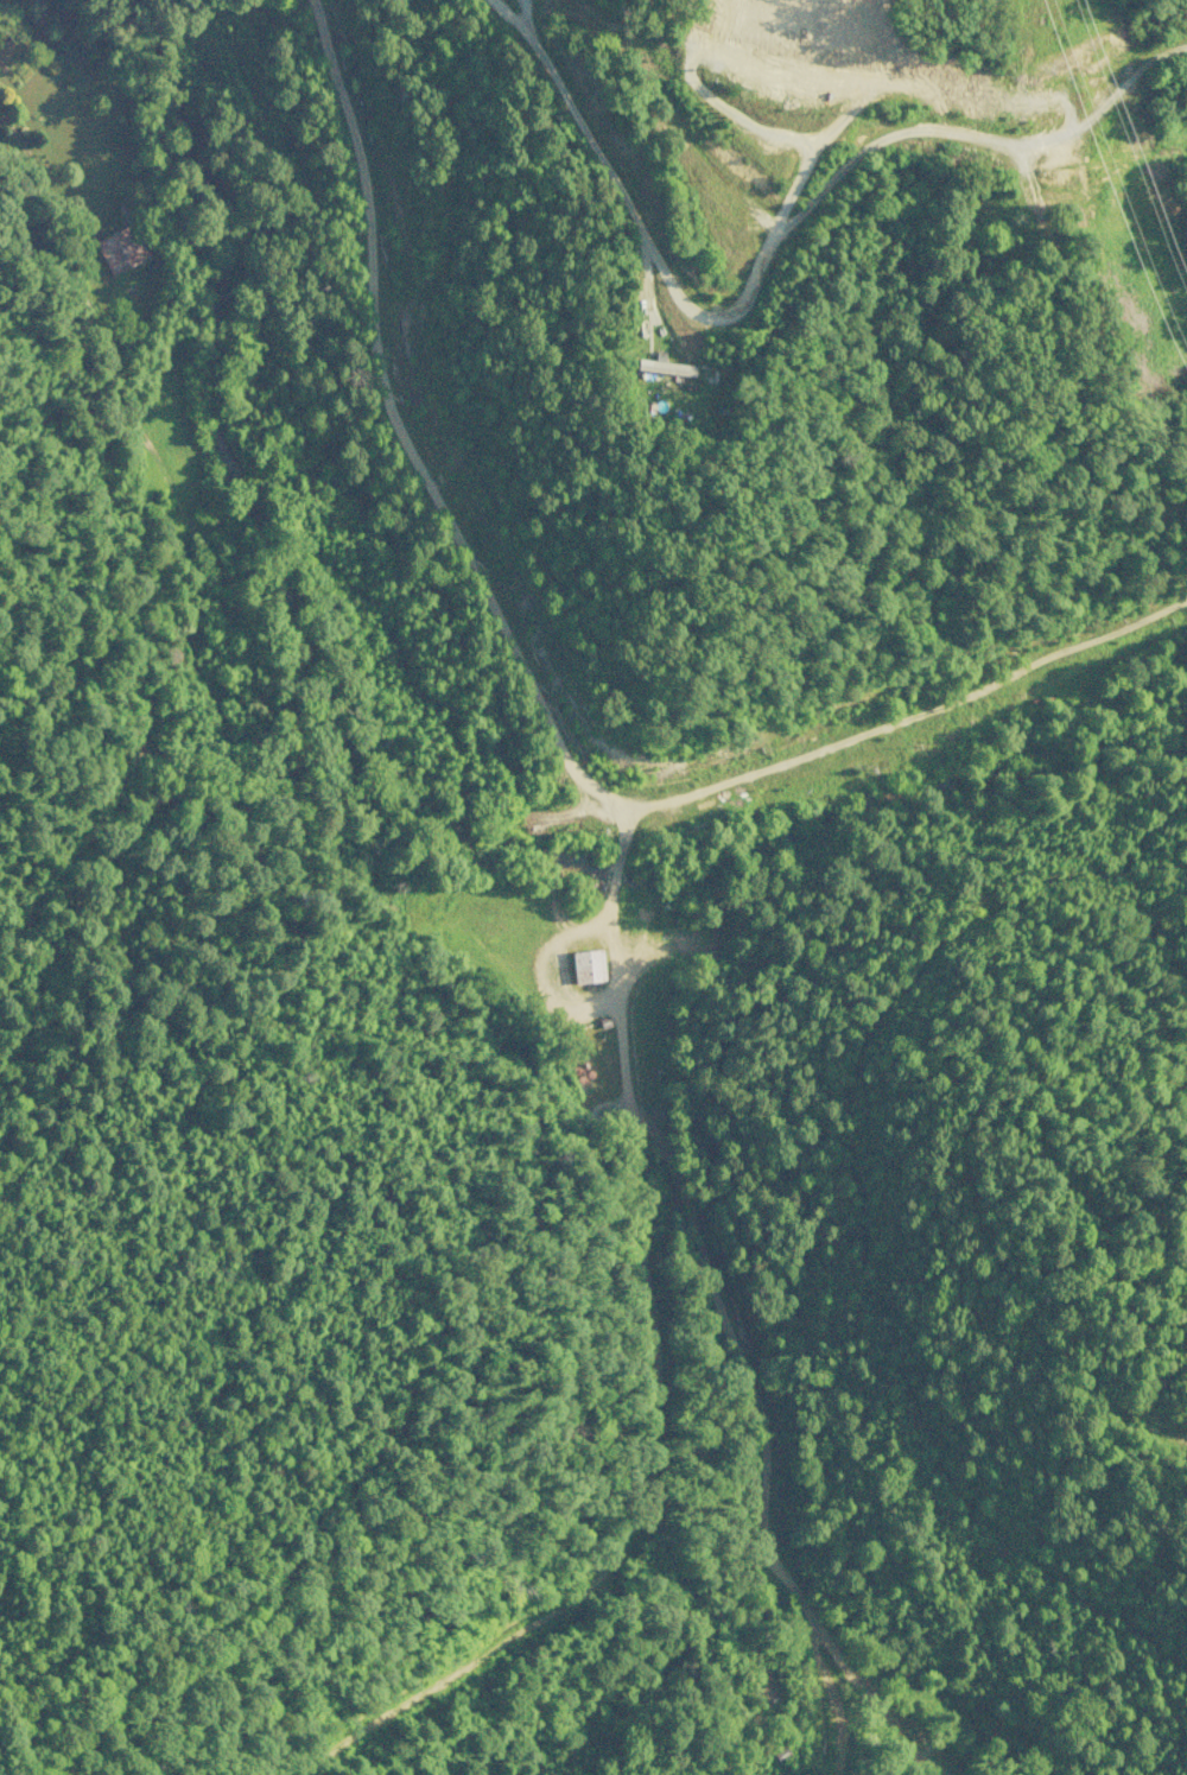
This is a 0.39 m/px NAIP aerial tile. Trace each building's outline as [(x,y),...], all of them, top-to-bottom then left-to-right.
[(707,65),(722,71),(727,58),(713,52),(707,65)] [(107,273),(142,257),(128,225),(93,241),(107,273)] [(663,362),(663,352),(654,351),(653,359),(635,358),(635,371),(695,374),(695,364),(663,362)] [(570,950),(571,982),(601,981),(600,949),(570,950)]
